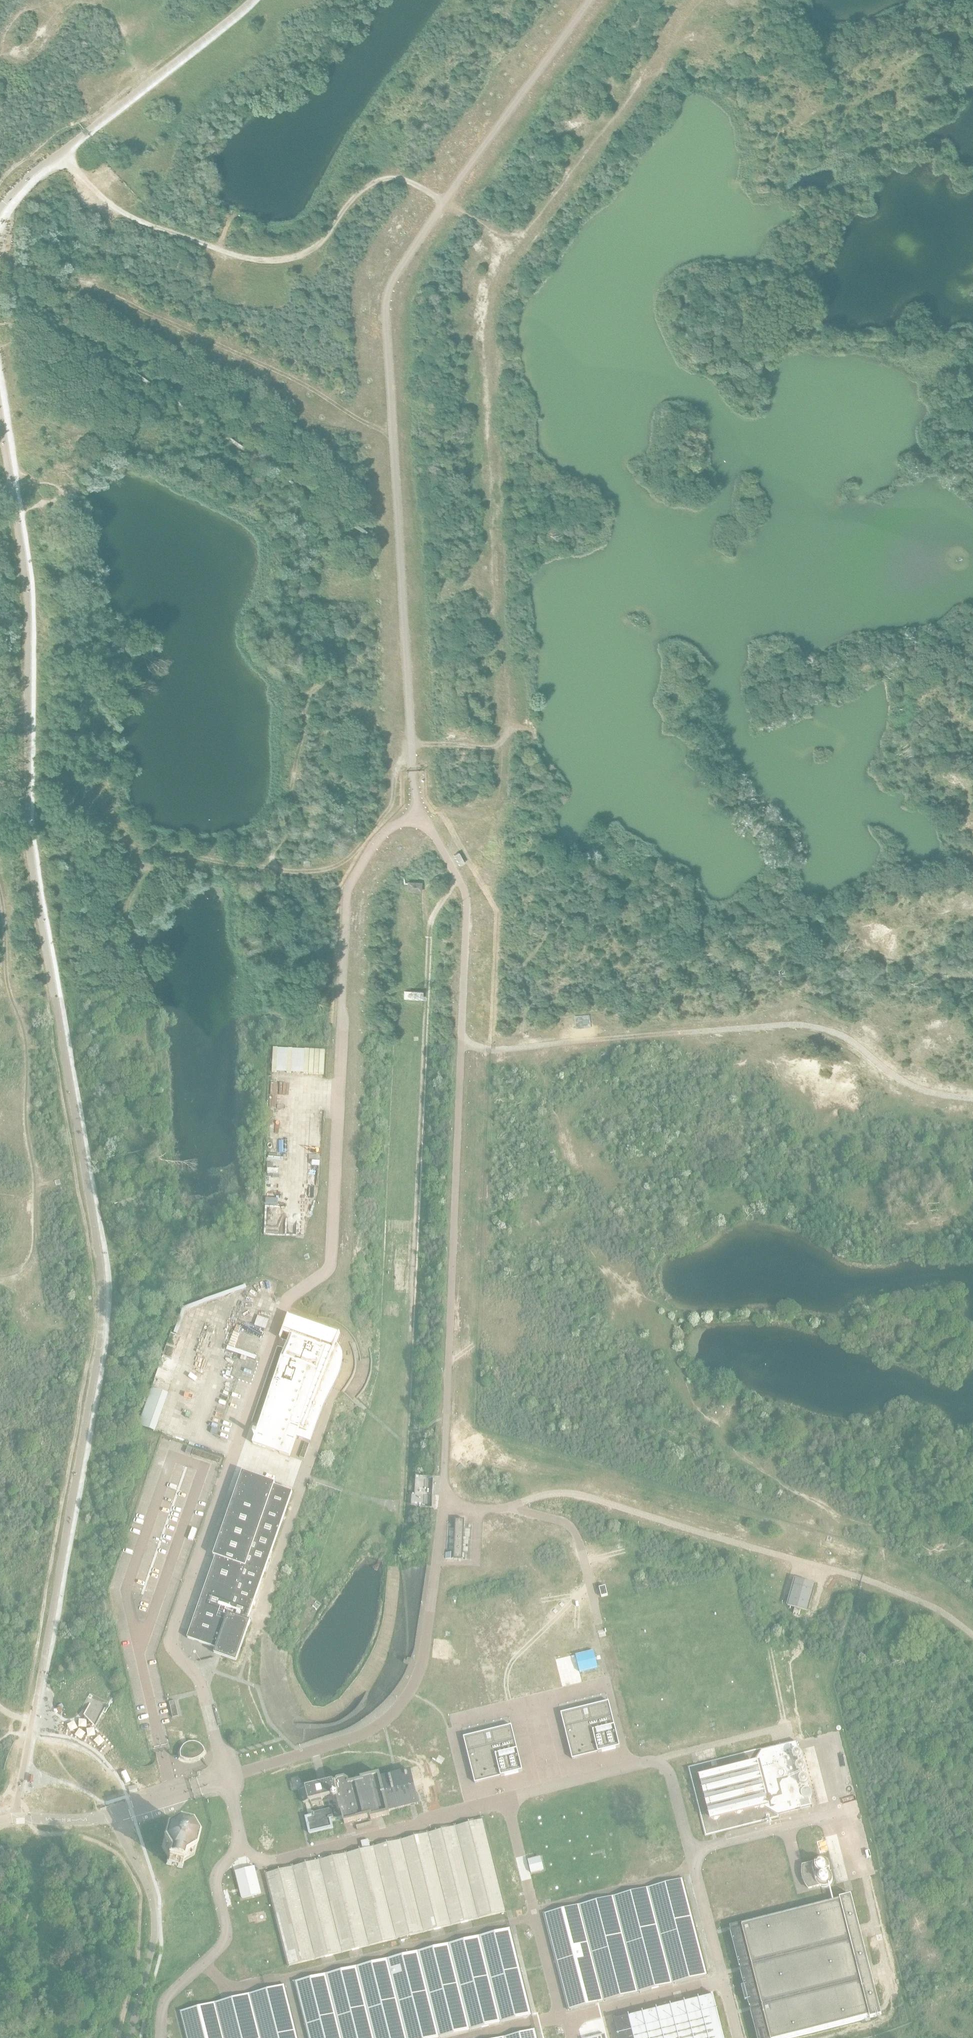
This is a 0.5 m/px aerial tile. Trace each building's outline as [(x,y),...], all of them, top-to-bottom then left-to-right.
[(459,866),(464,863),(458,853),(453,855),(459,866)] [(420,892),(421,883),(408,883),(407,892),(420,892)] [(422,992),(403,992),(404,1001),(422,1001),(422,992)] [(591,1012),(575,1013),(576,1027),(592,1026),(591,1012)] [(272,1074),(324,1076),(325,1051),(274,1049),(272,1074)] [(336,1381),(339,1374),(341,1367),(342,1360),(343,1357),(343,1356),(342,1352),(341,1349),(339,1346),(336,1343),(340,1334),(339,1333),(337,1338),(332,1336),(333,1333),(332,1333),(291,1319),(286,1334),(291,1336),(285,1350),(253,1444),(289,1457),(296,1437),(311,1442),(320,1414),(325,1403),(331,1392),(333,1388),(336,1381)] [(248,1621),(292,1492),(274,1486),(275,1484),(243,1472),(213,1556),(216,1557),(187,1639),(216,1649),(215,1654),(221,1656),(236,1661),(247,1631),(248,1627),(250,1622),(248,1621)] [(412,1495),(411,1507),(426,1508),(427,1477),(415,1477),(415,1495),(412,1495)] [(463,1554),(464,1520),(455,1520),(453,1553),(446,1553),(445,1559),(465,1560),(465,1554),(463,1554)] [(815,1585),(815,1584),(795,1578),(795,1580),(787,1606),(808,1611),(815,1585)] [(608,1596),(606,1587),(599,1588),(601,1597),(608,1596)] [(833,1595),(819,1610),(824,1615),(838,1600),(833,1595)] [(595,1651),(575,1656),(580,1672),(599,1668),(595,1651)] [(85,1712),(84,1714),(96,1727),(107,1706),(92,1698),(89,1703),(86,1711),(85,1712)] [(178,1716),(175,1701),(169,1702),(172,1718),(178,1716)] [(615,1725),(612,1726),(608,1711),(611,1711),(609,1701),(576,1709),(577,1710),(563,1714),(563,1713),(561,1713),(563,1723),(565,1722),(569,1739),(567,1739),(572,1759),(575,1759),(574,1756),(597,1750),(598,1753),(620,1747),(615,1725)] [(523,1772),(517,1750),(515,1750),(513,1742),(511,1736),(514,1735),(511,1726),(481,1733),(482,1734),(479,1734),(466,1738),(466,1737),(464,1737),(475,1783),(477,1783),(476,1780),(479,1779),(500,1774),(501,1777),(523,1772)] [(808,1788),(807,1786),(808,1784),(809,1782),(809,1780),(808,1778),(806,1776),(805,1776),(804,1773),(805,1771),(806,1769),(806,1767),(805,1765),(803,1764),(801,1763),(801,1760),(802,1759),(803,1757),(803,1755),(802,1753),(800,1751),(798,1751),(796,1742),(795,1742),(796,1743),(778,1747),(762,1751),(761,1749),(689,1768),(706,1835),(778,1817),(778,1815),(812,1806),(812,1807),(813,1807),(810,1798),(812,1797),(812,1795),(812,1792),(811,1791),(810,1789),(808,1788)] [(344,1824),(370,1817),(371,1819),(390,1815),(389,1811),(418,1804),(410,1771),(383,1778),(382,1775),(380,1776),(380,1775),(361,1779),(362,1782),(349,1785),(349,1782),(348,1781),(345,1780),(345,1779),(344,1779),(344,1780),(338,1781),(337,1781),(338,1781),(336,1785),(333,1783),(334,1783),(332,1782),(331,1783),(327,1784),(320,1786),(320,1785),(318,1786),(318,1785),(313,1787),(313,1784),(312,1785),(307,1786),(307,1788),(306,1789),(302,1790),(301,1790),(301,1791),(301,1792),(302,1792),(304,1802),(304,1803),(304,1804),(305,1803),(309,1816),(305,1817),(309,1833),(310,1833),(310,1834),(334,1828),(332,1823),(343,1820),(344,1824)] [(446,1829),(302,1865),(265,1874),(288,1966),(400,1938),(400,1941),(410,1938),(409,1936),(506,1912),(483,1820),(446,1829)] [(195,1855),(198,1842),(191,1829),(177,1826),(165,1833),(161,1847),(168,1858),(167,1859),(166,1864),(182,1869),(184,1863),(183,1863),(184,1862),(195,1855)] [(541,1857),(528,1861),(531,1873),(544,1870),(541,1857)] [(829,1872),(829,1870),(830,1868),(829,1866),(828,1863),(827,1861),(826,1860),(825,1859),(822,1859),(820,1859),(817,1859),(815,1861),(813,1863),(803,1866),(802,1870),(802,1875),(803,1879),(805,1884),(807,1888),(808,1889),(817,1887),(819,1886),(822,1887),(824,1887),(827,1887),(829,1886),(831,1884),(832,1881),(833,1879),(832,1876),(831,1874),(829,1872)] [(254,1867),(235,1872),(242,1899),(261,1894),(254,1867)] [(708,1975),(695,1925),(683,1879),(543,1914),(568,2010),(652,1989),(708,1975)] [(847,1897),(730,1926),(731,1931),(730,1931),(739,1967),(740,1967),(741,1971),(740,1971),(749,2007),(750,2007),(751,2011),(750,2011),(757,2037),(793,2037),(881,2015),(851,1896),(847,1897)] [(295,1982),(308,2037),(439,2037),(532,2015),(521,1970),(510,1928),(295,1982)] [(236,1997),(180,2012),(187,2037),(298,2037),(285,1985),(236,1997)] [(713,1994),(711,1995),(712,1996),(616,2020),(616,2019),(614,2019),(619,2037),(724,2037),(713,1994)] [(501,2037),(538,2037),(535,2030),(501,2037)]
